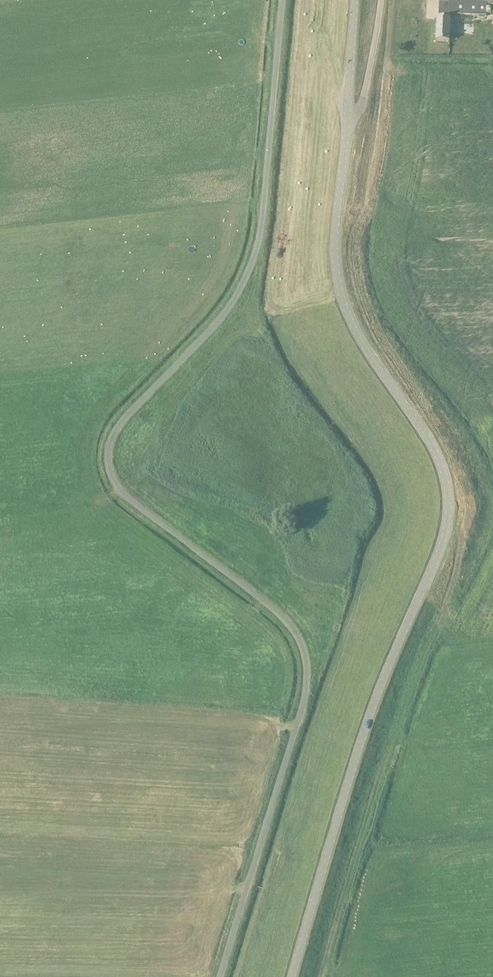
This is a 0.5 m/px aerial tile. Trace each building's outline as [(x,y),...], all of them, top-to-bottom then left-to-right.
[(436,41),(450,42),(451,20),(449,20),(450,15),(487,16),(487,5),(492,5),(492,0),(439,0),(439,2),(438,19),(437,19),(436,41)]
